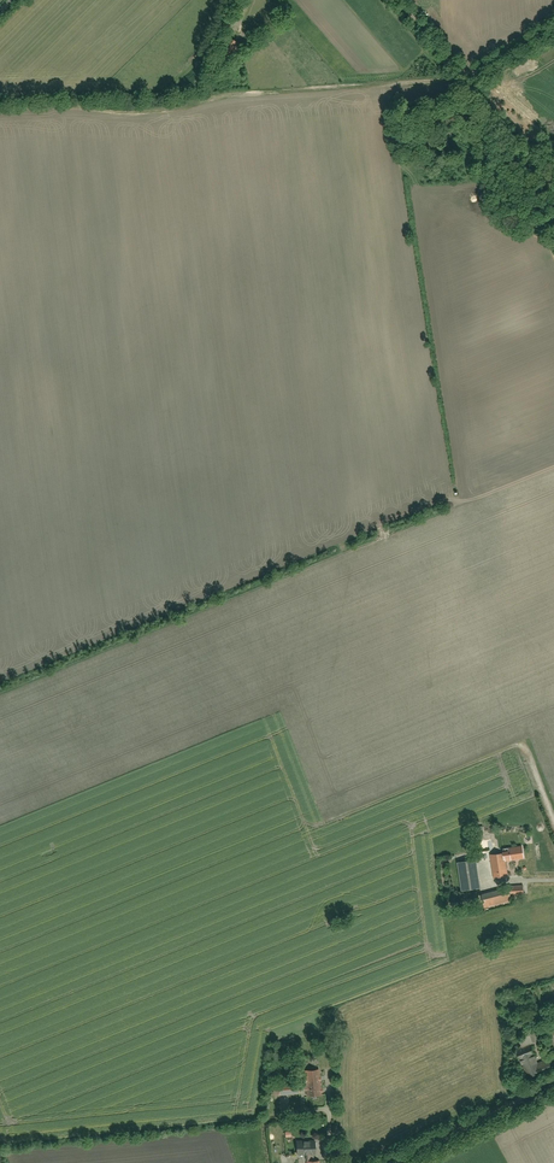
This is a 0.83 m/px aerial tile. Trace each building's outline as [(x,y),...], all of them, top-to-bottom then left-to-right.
[(239,45),(229,38),(220,52),(231,59),(239,45)] [(490,855),(493,876),(506,875),(504,862),(523,860),(522,847),(499,850),(499,854),(490,855)] [(456,865),(461,892),(478,889),(473,862),(456,865)] [(512,886),(511,896),(524,897),(525,887),(512,886)] [(480,895),(483,909),(511,903),(508,888),(480,895)] [(516,1050),(521,1063),(536,1057),(530,1044),(516,1050)] [(521,1063),(527,1077),(549,1067),(551,1071),(553,1070),(553,1055),(538,1062),(536,1057),(521,1063)] [(303,1070),(304,1096),(320,1095),(318,1069),(303,1070)] [(276,1081),(276,1095),(299,1094),(298,1081),(276,1081)] [(297,1140),(296,1155),(314,1156),(315,1141),(297,1140)]
